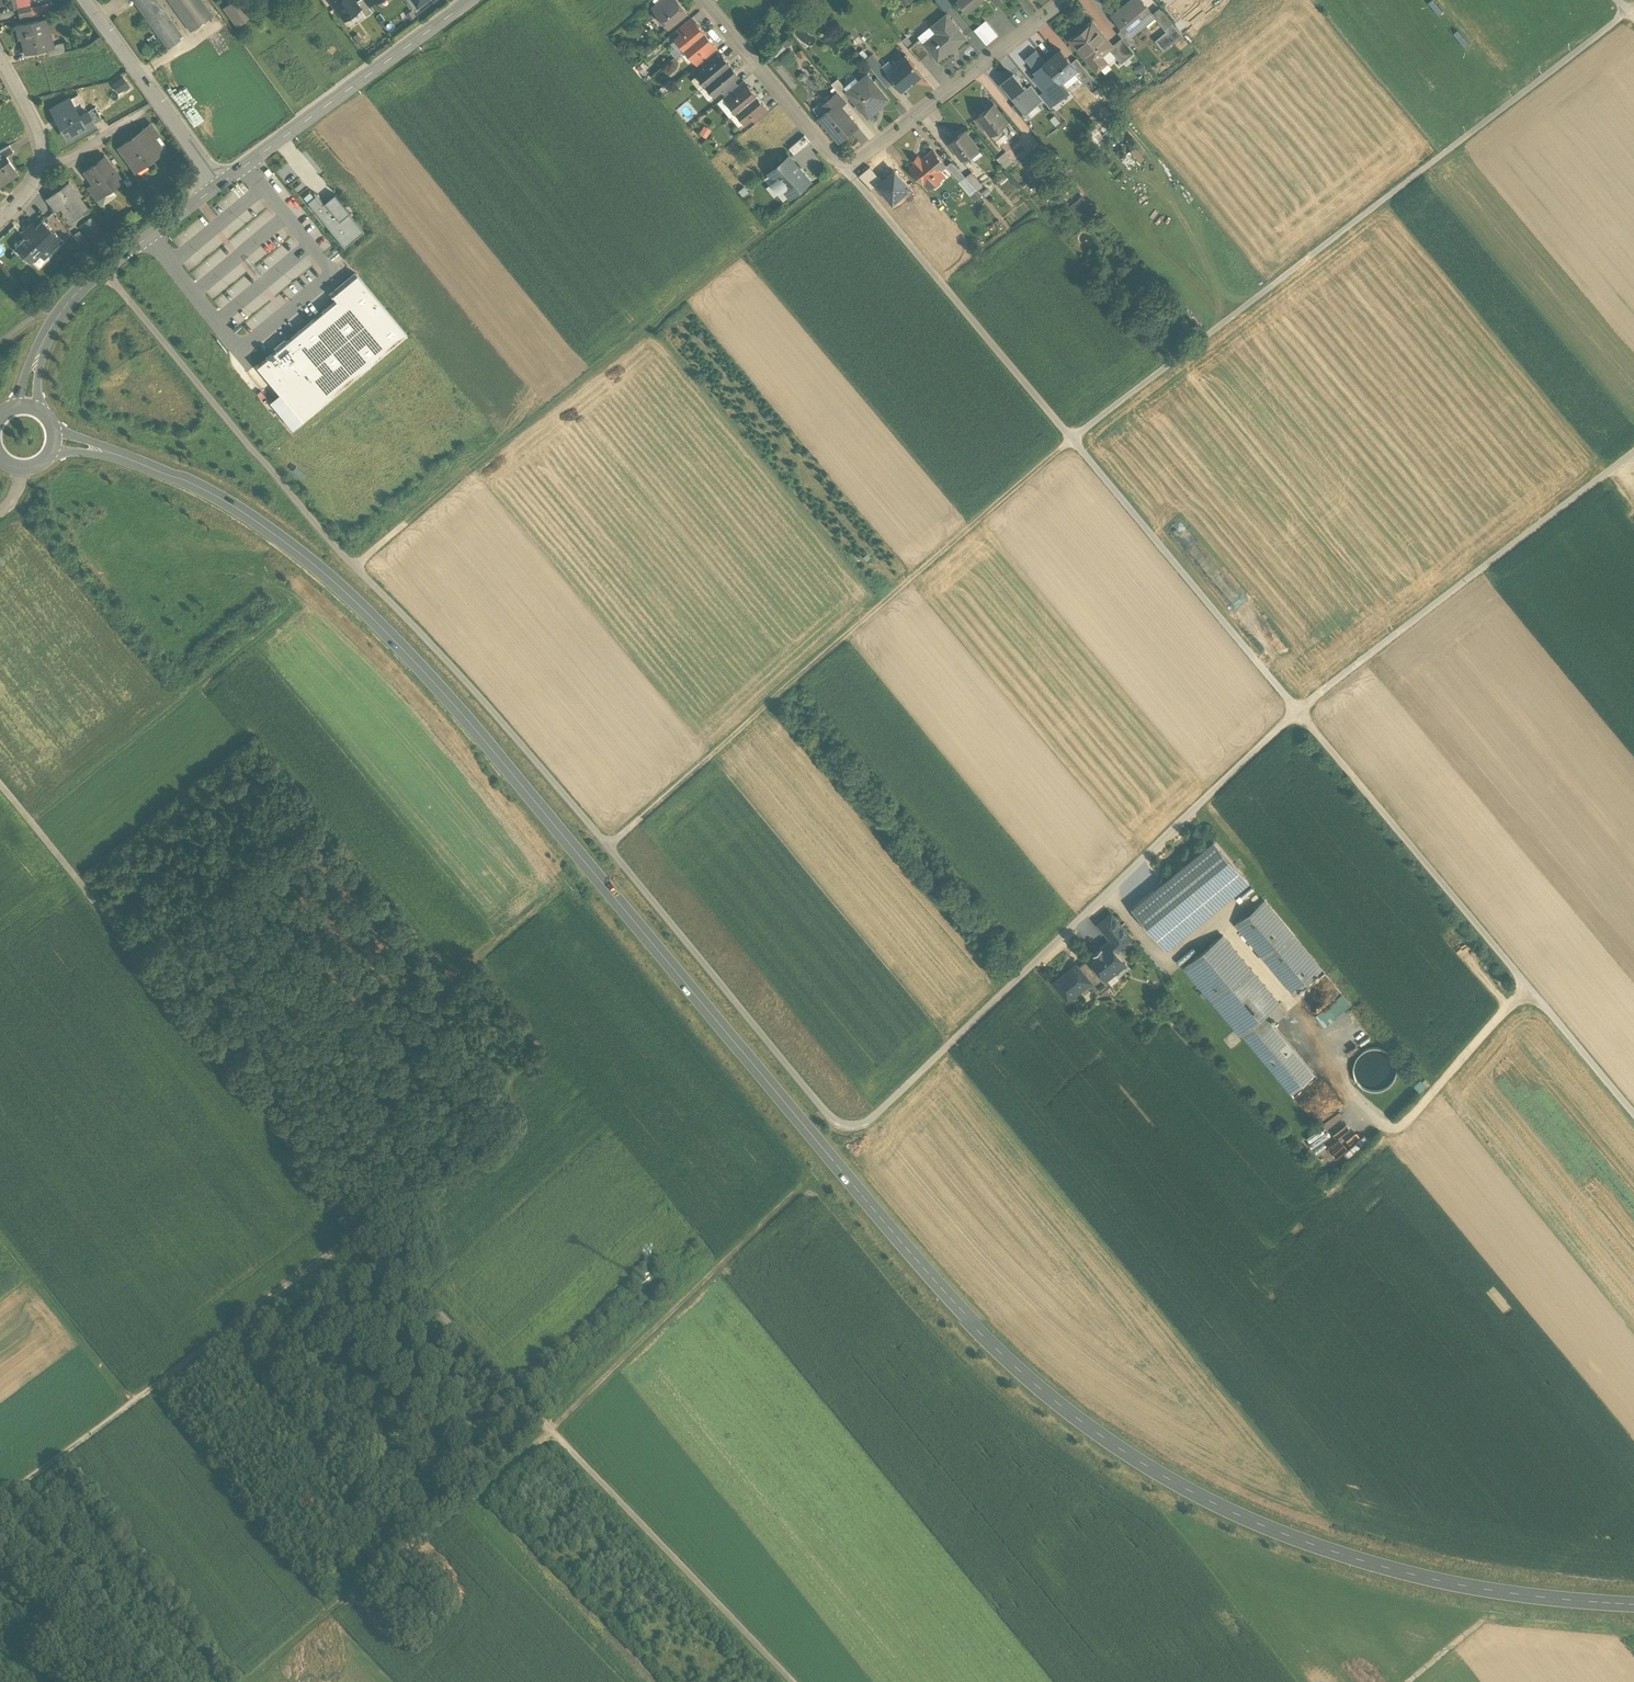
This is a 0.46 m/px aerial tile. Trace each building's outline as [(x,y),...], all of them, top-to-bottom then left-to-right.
[(11,9),(17,8),(17,7),(15,0),(9,0),(11,9)] [(155,0),(133,0),(167,49),(182,38),(155,0)] [(200,0),(167,0),(190,32),(212,17),(200,0)] [(332,3),(345,20),(360,9),(356,4),(353,0),(337,0),(332,3)] [(356,4),(360,9),(366,17),(372,13),(369,7),(363,0),(361,0),(356,4)] [(652,8),(658,15),(659,14),(658,13),(670,3),(668,0),(661,0),(652,8)] [(677,0),(674,0),(670,3),(658,13),(659,14),(669,27),(687,12),(677,0)] [(953,3),(951,0),(939,0),(946,9),(953,3)] [(967,11),(981,0),(958,0),(967,11)] [(1128,1),(1128,2),(1113,14),(1123,27),(1130,36),(1155,16),(1154,15),(1155,14),(1143,0),(1129,0),(1128,1)] [(247,17),(236,1),(225,9),(236,25),(247,17)] [(30,4),(17,7),(17,8),(19,18),(32,15),(30,4)] [(1183,34),(1162,9),(1155,14),(1154,15),(1155,16),(1167,30),(1155,39),(1164,49),(1183,34)] [(966,36),(947,13),(931,26),(936,32),(924,41),(924,42),(930,50),(938,59),(966,36)] [(691,18),(678,29),(682,34),(683,34),(695,24),(695,23),(691,18)] [(47,19),(17,25),(19,38),(22,38),(25,53),(48,48),(53,47),(53,46),(47,19)] [(1112,44),(1092,21),(1070,39),(1097,71),(1107,62),(1101,55),(1109,48),(1113,45),(1112,44)] [(997,36),(986,22),(976,31),(987,44),(997,36)] [(695,24),(683,34),(682,34),(676,39),(685,50),(704,33),(695,23),(695,24)] [(1130,36),(1123,27),(1118,31),(1122,36),(1128,44),(1133,40),(1130,36)] [(704,33),(685,50),(693,60),(700,55),(699,54),(712,43),(712,44),(713,43),(704,33)] [(1122,36),(1112,44),(1113,45),(1109,48),(1121,62),(1135,51),(1128,44),(1122,36)] [(920,37),(909,47),(919,59),(930,50),(924,42),(924,41),(920,37)] [(55,45),(53,46),(53,47),(48,48),(49,55),(65,51),(63,43),(55,44),(55,45)] [(712,43),(699,54),(700,55),(704,60),(715,51),(717,49),(712,44),(712,43)] [(782,43),(772,52),(776,57),(786,48),(782,43)] [(1072,61),(1061,48),(1046,61),(1061,80),(1073,70),(1076,74),(1079,71),(1072,61)] [(1035,70),(1046,61),(1036,49),(1025,58),(1035,70)] [(704,60),(702,62),(706,67),(720,56),(715,51),(704,60)] [(706,67),(700,72),(704,77),(704,80),(707,84),(729,66),(729,63),(722,54),(720,56),(706,67)] [(700,55),(693,60),(698,65),(702,62),(704,60),(700,55)] [(1092,75),(1077,57),(1072,61),(1079,71),(1076,74),(1083,82),(1092,75)] [(915,65),(909,58),(896,69),(895,67),(888,72),(887,73),(893,80),(900,89),(911,80),(912,82),(913,81),(913,80),(919,75),(920,75),(921,74),(914,66),(915,65)] [(1069,89),(1061,80),(1046,61),(1035,70),(1038,73),(1034,77),(1045,90),(1040,94),(1043,97),(1051,107),(1056,102),(1055,100),(1069,89)] [(729,66),(707,84),(715,94),(722,88),(733,79),(736,77),(736,74),(729,66)] [(882,66),(875,71),(887,86),(893,80),(887,73),(888,72),(882,66)] [(889,99),(867,73),(857,81),(861,85),(849,95),(865,114),(879,104),(881,106),(889,99)] [(1002,83),(1013,95),(1024,85),(1013,73),(1002,83)] [(847,90),(837,78),(831,82),(839,91),(841,94),(847,90)] [(733,79),(722,88),(727,94),(729,92),(738,85),(733,79)] [(738,85),(729,92),(733,97),(747,86),(743,80),(738,85)] [(1026,88),(1038,101),(1043,97),(1031,84),(1026,88)] [(747,86),(733,97),(728,101),(737,112),(756,96),(748,85),(747,86)] [(1024,85),(1013,95),(1018,101),(1026,111),(1038,101),(1026,88),(1024,85)] [(839,91),(831,97),(836,103),(836,102),(840,107),(841,106),(847,101),(841,94),(839,91)] [(727,94),(724,96),(728,101),(733,97),(729,92),(727,94)] [(756,96),(737,112),(746,122),(752,117),(751,117),(764,106),(765,106),(756,96)] [(69,98),(51,108),(67,138),(94,123),(87,111),(79,115),(69,98)] [(1021,115),(1026,111),(1018,101),(1013,105),(1021,115)] [(836,103),(819,116),(839,140),(857,126),(841,106),(840,107),(836,102),(836,103)] [(1007,121),(993,102),(977,115),(991,133),(995,138),(1004,131),(1001,126),(1007,121)] [(101,118),(95,106),(87,111),(94,123),(101,118)] [(764,106),(751,117),(752,117),(756,122),(768,112),(764,106)] [(1105,122),(1100,117),(1094,121),(1099,127),(1105,122)] [(150,122),(141,128),(143,130),(150,141),(154,137),(158,135),(150,122)] [(978,146),(965,129),(949,141),(964,160),(971,155),(972,156),(973,155),(970,152),(978,146)] [(150,141),(143,130),(119,147),(136,171),(146,163),(144,161),(162,148),(154,137),(150,141)] [(800,138),(790,147),(795,153),(806,144),(800,138)] [(0,150),(0,154),(2,158),(6,155),(6,156),(14,150),(10,145),(0,150)] [(933,149),(921,159),(919,156),(913,161),(915,163),(910,168),(927,189),(939,179),(935,174),(945,166),(946,165),(933,149)] [(1013,159),(1005,150),(997,157),(1005,167),(1013,159)] [(3,180),(1,178),(15,169),(6,156),(6,155),(2,158),(0,159),(0,182),(3,180)] [(104,156),(84,171),(93,183),(100,193),(101,192),(120,178),(121,180),(122,180),(104,156)] [(795,164),(789,156),(771,171),(778,179),(775,180),(783,190),(785,188),(792,195),(809,181),(799,169),(801,168),(797,163),(795,164)] [(965,177),(951,160),(946,165),(945,166),(958,182),(965,177)] [(860,174),(872,189),(877,185),(883,180),(870,166),(860,174)] [(883,180),(877,185),(893,203),(911,188),(895,170),(883,180)] [(982,186),(971,172),(965,177),(977,190),(982,186)] [(269,187),(278,197),(289,188),(280,178),(269,187)] [(86,207),(68,182),(52,193),(61,205),(70,218),(86,207)] [(100,193),(93,183),(87,187),(95,199),(102,194),(101,192),(100,193)] [(61,205),(52,193),(46,198),(54,210),(61,205)] [(308,202),(344,246),(364,230),(334,194),(323,203),(316,195),(308,202)] [(1085,222),(1096,211),(1081,196),(1070,206),(1085,222)] [(100,232),(108,226),(100,214),(91,220),(100,232)] [(43,220),(33,230),(28,225),(21,233),(25,237),(15,247),(29,261),(46,245),(46,244),(54,236),(53,236),(56,233),(43,220)] [(80,229),(74,232),(81,245),(87,242),(80,229)] [(54,236),(46,244),(46,245),(51,249),(51,250),(62,240),(56,233),(53,236),(54,236)] [(302,418),(407,333),(357,272),(332,293),(336,298),(256,362),(302,418)] [(1214,841),(1132,909),(1162,944),(1243,876),(1214,841)] [(1321,970),(1264,901),(1236,925),(1293,993),(1321,970)] [(1112,914),(1099,924),(1109,937),(1122,927),(1112,914)] [(1122,927),(1109,937),(1111,940),(1111,942),(1109,943),(1115,951),(1131,939),(1122,927)] [(1279,1004),(1223,936),(1185,967),(1241,1036),(1242,1035),(1265,1016),(1279,1004)] [(1108,943),(1089,958),(1090,959),(1106,980),(1107,979),(1126,964),(1115,951),(1109,943),(1108,943)] [(1106,980),(1090,959),(1079,967),(1091,983),(1091,984),(1100,995),(1112,985),(1107,979),(1106,980)] [(1079,967),(1077,965),(1053,984),(1068,1002),(1091,984),(1091,983),(1079,967)] [(1342,995),(1318,1015),(1326,1026),(1351,1005),(1342,995)] [(1265,1016),(1242,1035),(1291,1095),(1315,1076),(1265,1016)] [(1395,1078),(1397,1070),(1395,1062),(1390,1055),(1383,1050),(1375,1049),(1367,1050),(1360,1055),(1355,1062),(1353,1071),(1355,1079),(1360,1086),(1367,1091),(1375,1092),(1384,1090),(1391,1086),(1395,1078)] [(1421,1081),(1414,1086),(1420,1092),(1426,1086),(1421,1081)]
